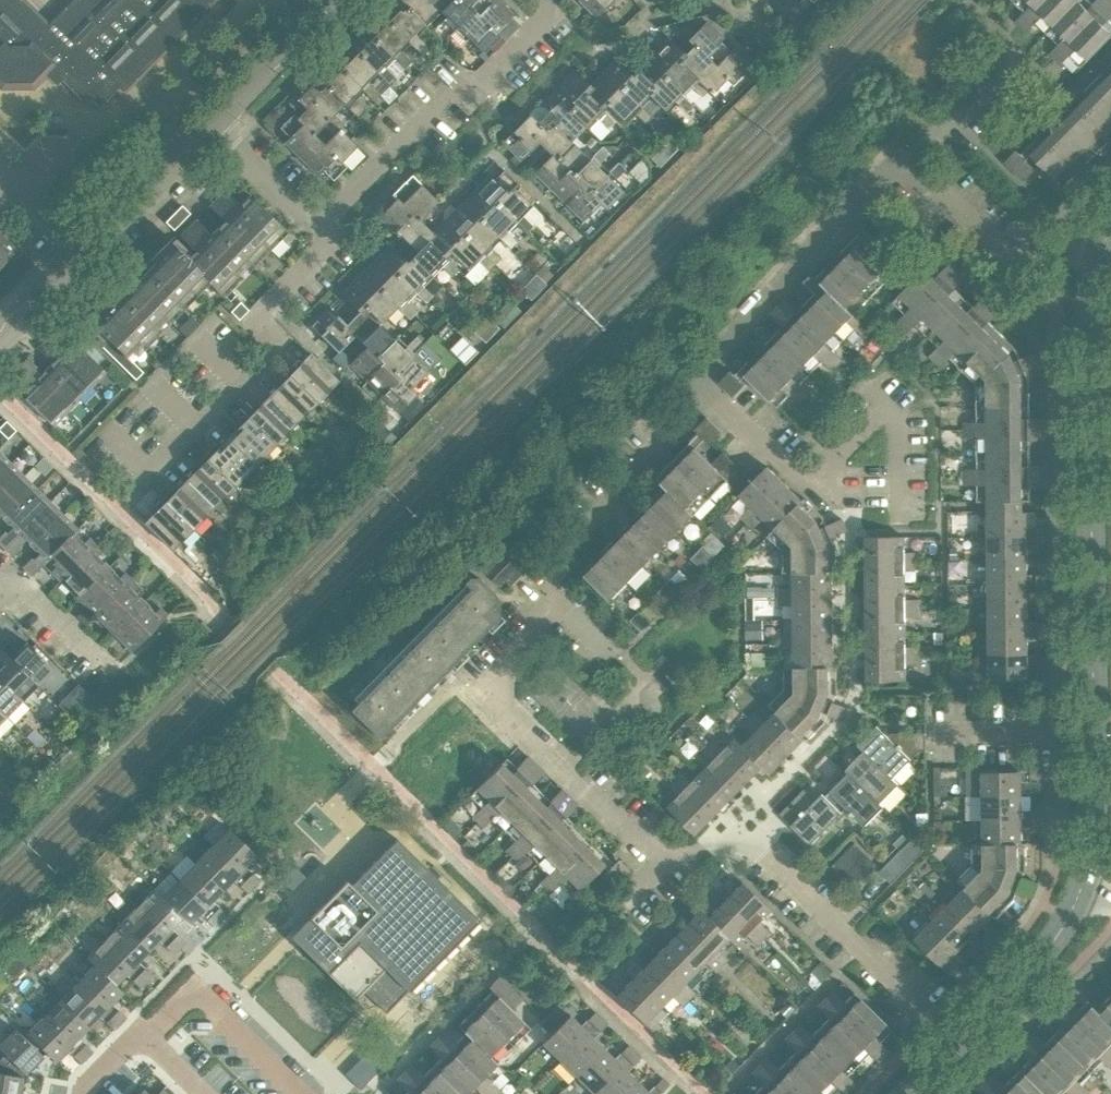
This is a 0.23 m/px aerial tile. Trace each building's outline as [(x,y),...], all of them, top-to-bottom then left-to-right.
[(22,0),(0,0),(0,87),(1,88),(33,87),(40,80),(53,67),(63,76),(60,79),(82,100),(90,92),(99,100),(115,84),(124,92),(214,0),(71,0),(47,24),(22,0)] [(386,0),(382,0),(373,10),(371,8),(367,12),(385,30),(391,24),(410,43),(409,43),(419,53),(425,47),(415,37),(425,27),(407,8),(400,15),(386,0)] [(400,15),(407,8),(425,27),(426,26),(423,23),(437,9),(438,9),(430,0),(386,0),(400,15)] [(438,9),(437,9),(441,12),(452,0),(430,0),(438,9)] [(469,6),(474,0),(452,0),(441,12),(456,27),(457,27),(473,10),(469,6)] [(513,15),(508,10),(506,12),(495,1),(496,0),(493,0),(478,15),(473,10),(457,27),(456,27),(453,30),(465,41),(468,39),(483,53),(500,36),(495,32),(513,15)] [(592,11),(590,12),(595,17),(612,0),(581,0),(592,11)] [(796,6),(802,12),(814,0),(802,0),(796,6)] [(1088,0),(1012,0),(1024,12),(1015,21),(1026,32),(1035,23),(1058,45),(1049,54),(1060,65),(1069,56),(1081,68),(1110,37),(1110,22),(1109,20),(1110,18),(1110,0),(1097,0),(1093,4),(1088,0)] [(385,30),(367,12),(366,13),(368,14),(357,25),(356,24),(351,28),(370,46),(375,40),(394,59),(404,69),(410,63),(400,53),(409,43),(410,43),(391,24),(385,30)] [(695,77),(725,46),(720,42),(723,39),(721,37),(720,39),(709,28),(710,26),(706,21),(687,40),(693,46),(684,54),(685,55),(679,61),(695,77)] [(370,46),(351,28),(351,29),(352,30),(342,41),(340,40),(336,44),(354,62),(360,56),(379,75),(378,75),(388,85),(394,79),(384,69),(394,59),(375,40),(370,46)] [(708,90),(695,77),(679,61),(685,55),(684,54),(667,37),(662,42),(664,44),(653,55),(652,53),(651,54),(668,71),(662,77),(683,96),(693,86),(703,96),(707,91),(708,90)] [(379,75),(360,56),(354,62),(336,44),(335,44),(337,46),(326,57),(324,55),(320,60),(338,78),(344,72),(363,90),(363,91),(373,101),(378,95),(368,85),(378,75),(379,75)] [(732,84),(750,65),(745,61),(744,62),(733,51),(734,50),(733,48),(730,51),(725,46),(695,77),(708,90),(707,91),(711,94),(726,78),(732,84)] [(683,96),(662,77),(668,71),(651,54),(647,58),(649,60),(637,71),(636,69),(635,70),(652,87),(645,93),(660,107),(666,113),(677,102),(687,112),(693,106),(683,96)] [(652,87),(635,70),(634,71),(636,72),(632,76),(615,59),(613,61),(615,62),(604,73),(602,72),(598,76),(615,93),(620,88),(641,107),(651,116),(660,107),(645,93),(652,87)] [(338,78),(320,60),(321,62),(310,73),(309,71),(305,76),(323,94),(328,88),(344,104),(343,104),(357,117),(363,111),(353,101),(363,91),(363,90),(344,72),(338,78)] [(602,110),(585,94),(591,87),(573,70),(568,75),(570,76),(559,87),(558,86),(557,86),(574,103),(568,109),(585,126),(585,127),(588,130),(599,118),(608,128),(615,122),(602,109),(602,110)] [(1109,76),(1104,71),(1081,94),(1086,99),(1076,109),(1071,104),(1047,127),(1053,133),(1043,143),(1037,137),(1025,150),(1063,187),(1075,175),(1084,184),(1095,173),(1086,164),(1109,142),(1110,144),(1110,75),(1109,76)] [(323,94),(305,76),(304,76),(306,78),(295,89),(293,87),(288,92),(305,109),(306,110),(313,103),(328,118),(333,114),(343,104),(344,104),(328,88),(323,94)] [(641,107),(620,88),(615,93),(598,76),(594,80),(596,81),(591,87),(585,94),(602,110),(602,109),(606,105),(625,124),(636,112),(645,122),(651,116),(641,107)] [(585,126),(568,109),(574,103),(557,86),(553,90),(554,92),(543,103),(542,102),(540,103),(548,111),(544,116),(570,142),(570,141),(585,127),(585,126)] [(315,135),(323,126),(333,136),(344,124),(333,114),(328,118),(313,103),(306,110),(305,109),(297,118),(293,114),(279,128),(289,137),(284,142),(286,143),(287,142),(298,153),(297,154),(301,158),(319,139),(315,135)] [(570,142),(544,116),(537,123),(529,115),(528,116),(529,118),(525,122),(523,121),(503,142),(515,154),(516,153),(522,159),(538,142),(551,155),(551,154),(557,160),(573,144),(570,141),(570,142)] [(341,162),(357,146),(340,129),(344,124),(333,136),(324,144),(319,139),(301,158),(305,162),(306,161),(317,171),(316,173),(317,175),(322,170),(332,180),(346,167),(341,162)] [(680,145),(669,134),(662,141),(674,152),(680,145)] [(674,152),(662,141),(655,149),(666,160),(674,152)] [(590,160),(589,159),(573,144),(557,160),(551,154),(551,155),(534,172),(538,177),(540,176),(551,186),(549,188),(550,188),(567,171),(573,177),(590,160)] [(609,173),(608,172),(598,162),(608,152),(601,146),(589,159),(590,160),(573,177),(567,171),(550,188),(554,193),(556,191),(567,202),(565,204),(566,204),(583,187),(589,193),(609,173)] [(648,156),(659,167),(666,160),(655,149),(648,156)] [(1036,169),(1016,150),(1005,162),(1024,181),(1036,169)] [(605,209),(625,189),(614,178),(624,168),(618,162),(608,172),(609,173),(589,193),(583,187),(566,204),(570,208),(572,207),(583,217),(581,219),(583,221),(600,204),(605,209)] [(542,216),(513,188),(517,184),(503,170),(494,180),(489,175),(488,177),(489,178),(478,189),(477,188),(472,193),(474,194),(490,209),(496,203),(516,222),(515,223),(525,233),(542,216)] [(438,202),(427,191),(436,181),(430,175),(414,191),(404,181),(391,195),(395,199),(378,216),(383,221),(384,219),(395,230),(396,231),(412,215),(419,221),(438,202)] [(474,194),(463,205),(461,204),(456,209),(458,210),(474,225),(480,219),(500,238),(500,239),(510,249),(515,243),(505,233),(515,223),(516,222),(496,203),(490,209),(474,194)] [(254,255),(275,234),(283,243),(290,236),(255,201),(250,195),(248,197),(240,205),(236,209),(224,221),(217,228),(211,234),(198,246),(194,251),(187,258),(186,259),(192,264),(201,274),(219,291),(248,262),(256,271),(263,263),(254,255)] [(179,226),(196,209),(187,201),(171,218),(179,226)] [(458,210),(447,221),(446,220),(442,224),(459,240),(464,235),(494,264),(500,259),(490,249),(500,239),(500,238),(480,219),(474,225),(458,210)] [(434,235),(419,221),(412,215),(396,231),(395,230),(394,232),(399,237),(400,235),(407,243),(397,253),(406,262),(411,257),(432,276),(442,266),(452,276),(458,269),(446,257),(445,257),(428,241),(434,235)] [(880,232),(866,218),(855,229),(869,243),(880,232)] [(459,240),(442,224),(438,228),(439,229),(434,235),(428,241),(445,257),(446,257),(449,253),(478,281),(494,264),(464,235),(459,240)] [(17,249),(0,233),(0,267),(7,260),(17,249)] [(146,259),(162,243),(153,234),(135,253),(144,261),(146,259)] [(175,300),(201,274),(192,264),(186,259),(187,258),(189,256),(171,239),(169,236),(162,243),(146,259),(144,261),(140,265),(144,269),(148,273),(175,300)] [(870,331),(854,315),(887,281),(888,280),(871,264),(850,243),(831,262),(837,267),(833,271),(827,265),(815,278),(811,274),(803,282),(808,287),(813,287),(817,284),(820,287),(797,311),(786,300),(770,316),(782,327),(761,348),(767,353),(757,363),(752,358),(739,370),(777,408),(789,396),(798,404),(809,393),(800,385),(822,362),(831,371),(842,360),(833,351),(855,328),(864,337),(870,331)] [(432,276),(411,257),(406,262),(397,253),(389,245),(388,247),(389,249),(378,260),(377,258),(372,262),(390,279),(396,273),(416,293),(415,293),(425,303),(431,297),(421,287),(432,276)] [(913,282),(883,252),(871,264),(888,280),(887,281),(900,294),(913,282)] [(117,288),(135,270),(127,261),(108,279),(117,288)] [(390,279),(372,262),(372,263),(374,264),(363,276),(361,274),(357,278),(375,297),(380,291),(396,306),(409,319),(415,313),(405,303),(415,293),(416,293),(396,273),(390,279)] [(964,298),(950,284),(953,280),(957,283),(962,283),(967,278),(951,262),(946,267),(946,272),(949,276),(945,280),(930,264),(913,282),(900,294),(892,302),(904,314),(896,323),(907,334),(915,325),(927,336),(964,298)] [(144,269),(140,265),(135,270),(117,288),(114,291),(118,295),(122,300),(149,327),(175,300),(148,273),(144,269)] [(396,306),(380,291),(375,297),(357,278),(356,279),(358,280),(347,291),(346,290),(341,295),(358,312),(364,305),(381,321),(382,322),(396,306)] [(107,298),(110,295),(101,287),(83,305),(91,314),(107,298)] [(118,295),(114,291),(110,295),(107,298),(91,314),(87,318),(91,322),(95,326),(104,336),(125,356),(126,355),(123,352),(149,327),(122,300),(118,295)] [(998,331),(983,317),(987,313),(990,316),(995,316),(1000,311),(984,295),(979,300),(979,305),(983,309),(979,312),(964,298),(927,336),(938,347),(929,356),(940,367),(949,358),(961,370),(998,331)] [(238,320),(248,310),(240,302),(230,312),(238,320)] [(361,342),(381,321),(364,305),(358,312),(346,324),(330,308),(324,314),(323,313),(310,326),(331,346),(333,345),(337,349),(336,351),(338,352),(354,335),(361,342)] [(499,328),(488,317),(481,325),(492,336),(499,328)] [(393,339),(378,325),(382,322),(381,321),(361,342),(366,346),(349,364),(351,365),(352,364),(363,375),(362,376),(366,380),(383,363),(376,357),(394,340),(393,339)] [(474,332),(485,343),(492,336),(481,325),(474,332)] [(1018,374),(1040,364),(1035,352),(1020,358),(1017,350),(998,331),(961,370),(976,384),(976,405),(1029,405),(1029,379),(1029,378),(1021,381),(1018,374)] [(105,372),(74,341),(65,350),(59,344),(62,340),(53,332),(45,340),(91,385),(105,372)] [(125,356),(104,336),(96,344),(96,343),(95,344),(99,348),(101,346),(135,379),(142,372),(125,356)] [(392,373),(413,353),(423,343),(417,337),(407,347),(396,336),(393,339),(394,340),(376,357),(383,363),(366,380),(366,381),(368,379),(379,390),(378,392),(382,396),(399,379),(392,373)] [(91,385),(45,340),(37,348),(46,357),(49,354),(55,360),(47,368),(79,399),(91,385)] [(411,388),(439,359),(433,353),(423,363),(413,353),(392,373),(399,379),(382,396),(384,395),(395,406),(393,407),(398,412),(417,393),(411,388)] [(337,380),(310,354),(297,368),(293,364),(285,371),(322,408),(334,395),(328,389),(337,380)] [(79,399),(47,368),(39,376),(33,370),(36,367),(28,358),(20,366),(66,412),(79,399)] [(66,412),(20,366),(11,375),(20,383),(23,380),(29,386),(21,395),(52,426),(66,412)] [(322,408),(285,371),(278,379),(282,383),(269,396),(295,422),(304,414),(310,420),(322,408)] [(745,385),(740,381),(731,371),(719,382),(733,397),(745,385)] [(295,422),(269,396),(255,410),(252,406),(244,414),(281,450),(293,438),(287,431),(295,422)] [(408,421),(419,410),(413,403),(402,415),(408,421)] [(1046,440),(1046,418),(1038,418),(1035,421),(1035,426),(1030,426),(1029,405),(976,405),(976,422),(964,422),(964,438),(976,437),(976,453),(1030,453),(1030,432),(1035,432),(1035,437),(1039,440),(1046,440)] [(281,450),(244,414),(237,421),(241,425),(228,438),(254,465),(263,456),(269,462),(281,450)] [(721,432),(707,418),(695,429),(710,443),(721,432)] [(6,421),(0,427),(0,432),(7,439),(15,430),(6,421)] [(245,473),(254,465),(228,438),(214,452),(210,448),(203,456),(240,492),(252,480),(245,473)] [(694,515),(728,481),(728,480),(712,464),(690,443),(672,461),(678,466),(673,471),(668,465),(655,478),(665,487),(694,515)] [(753,481),(723,452),(712,464),(728,480),(728,481),(741,494),(753,481)] [(10,463),(0,453),(0,473),(10,463)] [(1046,487),(1046,465),(1039,465),(1035,468),(1035,473),(1030,473),(1030,453),(976,453),(976,469),(964,469),(964,485),(976,484),(977,502),(987,501),(987,507),(987,512),(1023,512),(1023,507),(1022,501),(1030,501),(1030,479),(1035,479),(1035,484),(1039,487),(1046,487)] [(240,492),(203,456),(196,463),(199,467),(186,481),(213,507),(221,498),(228,504),(240,492)] [(23,476),(10,463),(0,473),(0,500),(23,476)] [(747,523),(785,484),(767,467),(753,481),(741,494),(740,495),(751,506),(741,517),(747,523)] [(36,489),(23,476),(0,500),(0,515),(6,520),(36,489)] [(213,507),(186,481),(173,494),(169,490),(162,498),(198,534),(210,522),(204,515),(213,507)] [(774,529),(802,501),(785,484),(747,523),(753,529),(764,518),(774,529)] [(694,515),(665,487),(655,497),(659,500),(653,507),(649,503),(648,504),(677,532),(694,515)] [(49,502),(36,489),(6,520),(14,528),(8,534),(4,531),(0,535),(0,544),(4,548),(49,502)] [(198,534),(162,498),(154,505),(158,509),(145,523),(171,549),(180,540),(186,546),(198,534)] [(825,541),(847,531),(842,519),(827,525),(823,517),(805,498),(802,501),(774,529),(767,536),(782,551),(782,573),(793,573),(832,572),(836,572),(836,546),(835,544),(828,547),(825,541)] [(32,546),(63,515),(49,502),(4,548),(12,556),(21,547),(18,544),(24,538),(32,546)] [(677,532),(648,504),(639,514),(642,517),(636,524),(633,520),(632,521),(661,549),(677,532)] [(1026,512),(1023,512),(987,512),(987,537),(1027,537),(1026,512)] [(43,564),(73,533),(77,529),(63,515),(32,546),(40,555),(34,561),(31,557),(22,566),(32,575),(43,564)] [(485,573),(532,525),(526,519),(478,567),(485,573)] [(661,549),(632,521),(622,530),(626,534),(620,540),(616,537),(615,538),(644,566),(661,549)] [(1047,536),(1047,528),(1036,528),(1032,531),(1032,537),(1047,536)] [(60,581),(95,544),(88,538),(83,542),(73,533),(43,564),(60,581)] [(1047,545),(1047,536),(1032,537),(1032,541),(1036,545),(1047,545)] [(920,561),(920,552),(905,552),(905,537),(865,537),(866,562),(920,561)] [(1027,560),(1027,537),(987,537),(988,560),(1027,560)] [(644,566),(615,538),(606,547),(610,551),(603,557),(600,553),(599,554),(628,583),(644,566)] [(77,598),(108,567),(97,556),(102,551),(95,544),(60,581),(77,598)] [(702,569),(715,557),(704,546),(691,558),(702,569)] [(628,583),(599,554),(589,564),(593,568),(587,574),(583,570),(581,572),(610,601),(628,583)] [(527,567),(515,556),(491,580),(498,586),(503,580),(509,586),(527,567)] [(1027,584),(1027,560),(988,560),(988,584),(1027,584)] [(905,585),(905,570),(920,570),(920,561),(866,562),(866,585),(905,585)] [(95,615),(130,579),(124,572),(119,577),(108,567),(77,598),(95,615)] [(832,596),(832,572),(793,573),(793,588),(778,588),(778,597),(832,596)] [(1047,584),(1047,575),(1036,575),(1032,579),(1032,584),(1047,584)] [(379,738),(499,615),(491,607),(495,603),(495,594),(478,577),(468,577),(463,582),(469,588),(350,710),(379,738)] [(113,633),(144,601),(133,591),(137,586),(130,579),(95,615),(113,633)] [(669,603),(681,590),(671,580),(658,592),(669,603)] [(1027,607),(1027,584),(988,584),(988,607),(1027,607)] [(1047,592),(1047,584),(1032,584),(1032,589),(1036,592),(1047,592)] [(905,599),(905,585),(866,585),(866,609),(920,608),(920,599),(905,599)] [(833,620),(832,601),(832,596),(778,597),(778,605),(793,605),(793,620),(833,620)] [(131,651),(167,615),(159,607),(154,612),(144,601),(113,633),(131,651)] [(1028,631),(1027,607),(988,607),(988,632),(1028,631)] [(906,632),(905,617),(920,617),(920,608),(866,609),(866,632),(906,632)] [(648,624),(637,613),(631,620),(641,631),(648,624)] [(833,643),(833,620),(793,620),(794,635),(779,635),(779,644),(833,643)] [(1048,631),(1048,622),(1036,622),(1033,626),(1033,631),(1048,631)] [(1028,655),(1028,631),(988,632),(988,655),(1028,655)] [(1048,639),(1048,631),(1033,631),(1033,636),(1036,639),(1048,639)] [(906,647),(906,632),(866,632),(866,656),(921,655),(921,646),(906,647)] [(26,641),(15,653),(12,650),(13,648),(3,638),(0,641),(0,648),(37,685),(53,668),(26,641)] [(833,667),(833,643),(779,644),(779,653),(794,652),(794,667),(833,667)] [(0,648),(0,661),(2,660),(5,663),(0,668),(0,680),(21,701),(37,685),(0,648)] [(906,680),(906,664),(921,664),(921,655),(866,656),(867,680),(906,680)] [(1028,679),(1028,655),(988,655),(989,679),(1028,679)] [(834,702),(837,694),(837,667),(833,667),(794,667),(783,667),(784,689),(769,704),(776,711),(804,739),(807,742),(826,723),(826,721),(819,719),(822,711),(844,720),(849,708),(834,702)] [(1048,679),(1048,669),(1037,669),(1033,673),(1033,679),(1048,679)] [(0,680),(0,711),(6,716),(21,701),(0,680)] [(804,739),(776,711),(766,722),(755,712),(749,718),(787,756),(804,739)] [(787,756),(749,718),(743,724),(753,735),(743,745),(771,773),(787,756)] [(899,784),(893,778),(919,751),(926,751),(926,733),(898,733),(898,738),(894,742),(877,725),(858,745),(899,784)] [(771,773),(743,745),(735,738),(724,749),(714,739),(708,745),(746,783),(763,766),(770,774),(771,773)] [(746,783),(708,745),(701,751),(712,762),(702,772),(730,800),(746,783)] [(899,784),(858,745),(864,751),(846,770),(883,806),(884,806),(881,803),(899,784)] [(540,791),(532,783),(543,771),(527,756),(516,767),(506,758),(468,796),(480,808),(472,817),(483,827),(491,819),(503,830),(540,791)] [(883,806),(846,770),(849,773),(830,792),(834,795),(829,801),(842,813),(847,808),(851,812),(850,814),(853,817),(854,815),(864,825),(883,806)] [(1021,796),(1021,771),(982,772),(982,796),(1021,796)] [(1041,781),(1041,771),(1026,771),(1026,777),(1030,781),(1041,781)] [(730,800),(702,772),(691,783),(681,772),(675,779),(713,817),(730,800)] [(713,817),(675,779),(668,785),(679,795),(668,807),(696,834),(713,817)] [(574,825),(565,816),(576,804),(560,789),(549,800),(540,791),(503,830),(514,841),(505,850),(516,860),(525,852),(536,863),(574,825)] [(842,813),(829,801),(822,794),(813,803),(802,791),(780,813),(792,825),(791,825),(811,845),(842,813)] [(1022,820),(1021,796),(982,796),(982,820),(1022,820)] [(1042,819),(1042,810),(1030,811),(1027,814),(1027,819),(1042,819)] [(1042,828),(1042,819),(1027,819),(1027,824),(1031,828),(1042,828)] [(1022,843),(1022,820),(982,820),(983,843),(1022,843)] [(608,858),(596,846),(574,825),(536,863),(548,874),(539,883),(550,893),(558,885),(571,897),(608,858)] [(256,855),(228,828),(211,846),(239,873),(256,855)] [(476,917),(396,839),(297,940),(355,996),(364,986),(387,1009),(476,917)] [(913,861),(924,850),(912,839),(902,849),(913,861)] [(876,864),(855,843),(832,866),(854,887),(876,864)] [(1026,870),(1026,843),(1022,843),(983,843),(972,844),(972,865),(957,880),(965,888),(993,915),(996,918),(1014,899),(1015,898),(1008,895),(1011,887),(1033,897),(1038,884),(1023,878),(1026,870)] [(239,873),(211,846),(194,862),(222,890),(239,873)] [(892,883),(913,861),(902,849),(880,871),(892,883)] [(614,884),(628,870),(617,859),(603,873),(614,884)] [(222,890),(194,862),(178,879),(206,907),(222,890)] [(259,881),(251,873),(246,873),(242,877),(253,887),(259,881)] [(253,887),(242,877),(239,880),(239,885),(247,893),(253,887)] [(206,907),(178,879),(161,896),(189,924),(206,907)] [(769,910),(741,883),(723,901),(762,938),(768,932),(758,922),(769,910)] [(993,915),(965,888),(948,905),(976,932),(993,915)] [(189,924),(161,896),(154,889),(137,906),(164,934),(181,917),(189,924)] [(762,938),(723,901),(707,917),(735,945),(746,934),(756,945),(762,938)] [(976,932),(948,905),(932,921),(960,949),(976,932)] [(164,934),(137,906),(120,923),(148,951),(164,934)] [(226,914),(218,907),(213,907),(209,910),(220,921),(226,914)] [(220,921),(209,910),(206,914),(206,919),(214,927),(220,921)] [(735,945),(707,917),(700,910),(682,928),(721,966),(727,959),(716,949),(727,938),(734,946),(735,945)] [(960,949),(932,921),(914,939),(942,967),(960,949)] [(148,951),(120,923),(104,940),(131,968),(148,951)] [(721,966),(682,928),(666,944),(694,972),(704,961),(715,972),(721,966)] [(997,940),(989,932),(983,932),(980,936),(991,946),(997,940)] [(185,942),(177,934),(172,934),(168,938),(179,948),(185,942)] [(985,952),(991,946),(980,936),(976,939),(976,945),(985,952)] [(179,948),(168,938),(165,941),(165,946),(173,954),(179,948)] [(131,968),(104,940),(86,958),(94,965),(122,993),(122,992),(115,984),(131,968)] [(694,972),(666,944),(649,961),(688,999),(694,993),(684,983),(694,972)] [(688,999),(649,961),(633,978),(661,1006),(671,995),(682,1005),(688,999)] [(122,993),(94,965),(77,982),(105,1009),(122,993)] [(964,974),(956,966),(950,966),(946,970),(957,981),(964,974)] [(152,975),(144,968),(139,968),(135,971),(146,982),(152,975)] [(146,982),(135,971),(132,975),(132,980),(140,988),(146,982)] [(522,998),(499,975),(488,986),(492,990),(511,1009),(522,998)] [(661,1006),(633,978),(616,996),(654,1034),(661,1027),(650,1016),(661,1006)] [(77,982),(61,999),(60,999),(88,1027),(105,1009),(77,982)] [(530,1028),(511,1009),(492,990),(474,1009),(480,1014),(475,1019),(469,1013),(457,1026),(465,1033),(503,1071),(503,1070),(496,1063),(530,1028)] [(891,1030),(853,992),(843,1002),(832,991),(816,1007),(828,1018),(819,1027),(857,1065),(869,1053),(877,1062),(888,1051),(879,1042),(891,1030)] [(60,999),(61,999),(54,992),(37,1010),(44,1016),(72,1043),(88,1027),(60,999)] [(1104,1003),(1107,1006),(1102,1012),(1098,1008),(1097,1009),(1110,1023),(1110,995),(1104,1003)] [(1097,1009),(1088,1000),(1078,1010),(1067,999),(1051,1015),(1063,1026),(1054,1034),(1092,1072),(1104,1061),(1110,1068),(1110,1023),(1097,1009)] [(126,1017),(118,1009),(112,1009),(109,1013),(119,1024),(126,1017)] [(590,1029),(601,1018),(594,1012),(587,1020),(587,1025),(590,1029)] [(119,1024),(109,1013),(105,1017),(105,1022),(113,1030),(119,1024)] [(559,1060),(587,1032),(569,1015),(541,1043),(559,1060)] [(44,1016),(27,1033),(55,1061),(72,1043),(44,1016)] [(599,1032),(607,1024),(601,1018),(590,1029),(594,1032),(599,1032)] [(819,1027),(810,1036),(799,1024),(783,1040),(795,1052),(786,1061),(820,1093),(828,1093),(836,1087),(843,1093),(846,1093),(855,1085),(846,1076),(857,1065),(819,1027)] [(43,1056),(15,1029),(0,1044),(0,1048),(5,1053),(0,1059),(0,1064),(6,1069),(5,1073),(22,1077),(43,1056)] [(465,1033),(456,1042),(444,1031),(429,1047),(440,1058),(431,1067),(459,1093),(480,1093),(481,1093),(482,1093),(497,1093),(500,1091),(492,1082),(503,1071),(465,1033)] [(576,1077),(603,1049),(587,1032),(559,1060),(576,1077)] [(1054,1034),(1045,1043),(1034,1032),(1018,1048),(1024,1053),(1029,1059),(1020,1069),(1046,1093),(1088,1093),(1090,1092),(1081,1083),(1092,1072),(1054,1034)] [(86,1057),(93,1051),(85,1043),(79,1043),(76,1047),(86,1057)] [(624,1061),(634,1051),(628,1045),(620,1053),(620,1058),(624,1061)] [(72,1056),(80,1063),(86,1057),(76,1047),(72,1050),(72,1056)] [(593,1093),(620,1065),(603,1049),(576,1077),(593,1093)] [(640,1057),(634,1051),(624,1061),(627,1065),(633,1065),(640,1057)] [(786,1061),(777,1069),(766,1058),(750,1074),(762,1086),(754,1093),(820,1093),(786,1061)] [(431,1067),(423,1076),(411,1064),(396,1080),(401,1086),(407,1092),(405,1093),(459,1093),(431,1067)] [(637,1082),(620,1065),(593,1093),(594,1093),(625,1093),(637,1082)] [(1020,1069),(1018,1071),(1004,1086),(993,1074),(977,1090),(981,1093),(1046,1093),(1020,1069)] [(22,1077),(5,1073),(0,1073),(0,1093),(19,1093),(22,1077)] [(662,1078),(654,1086),(654,1091),(657,1093),(659,1093),(669,1085),(662,1078)] [(637,1082),(625,1093),(650,1093),(637,1082)] [(172,1091),(166,1085),(157,1093),(170,1093),(172,1091)]
